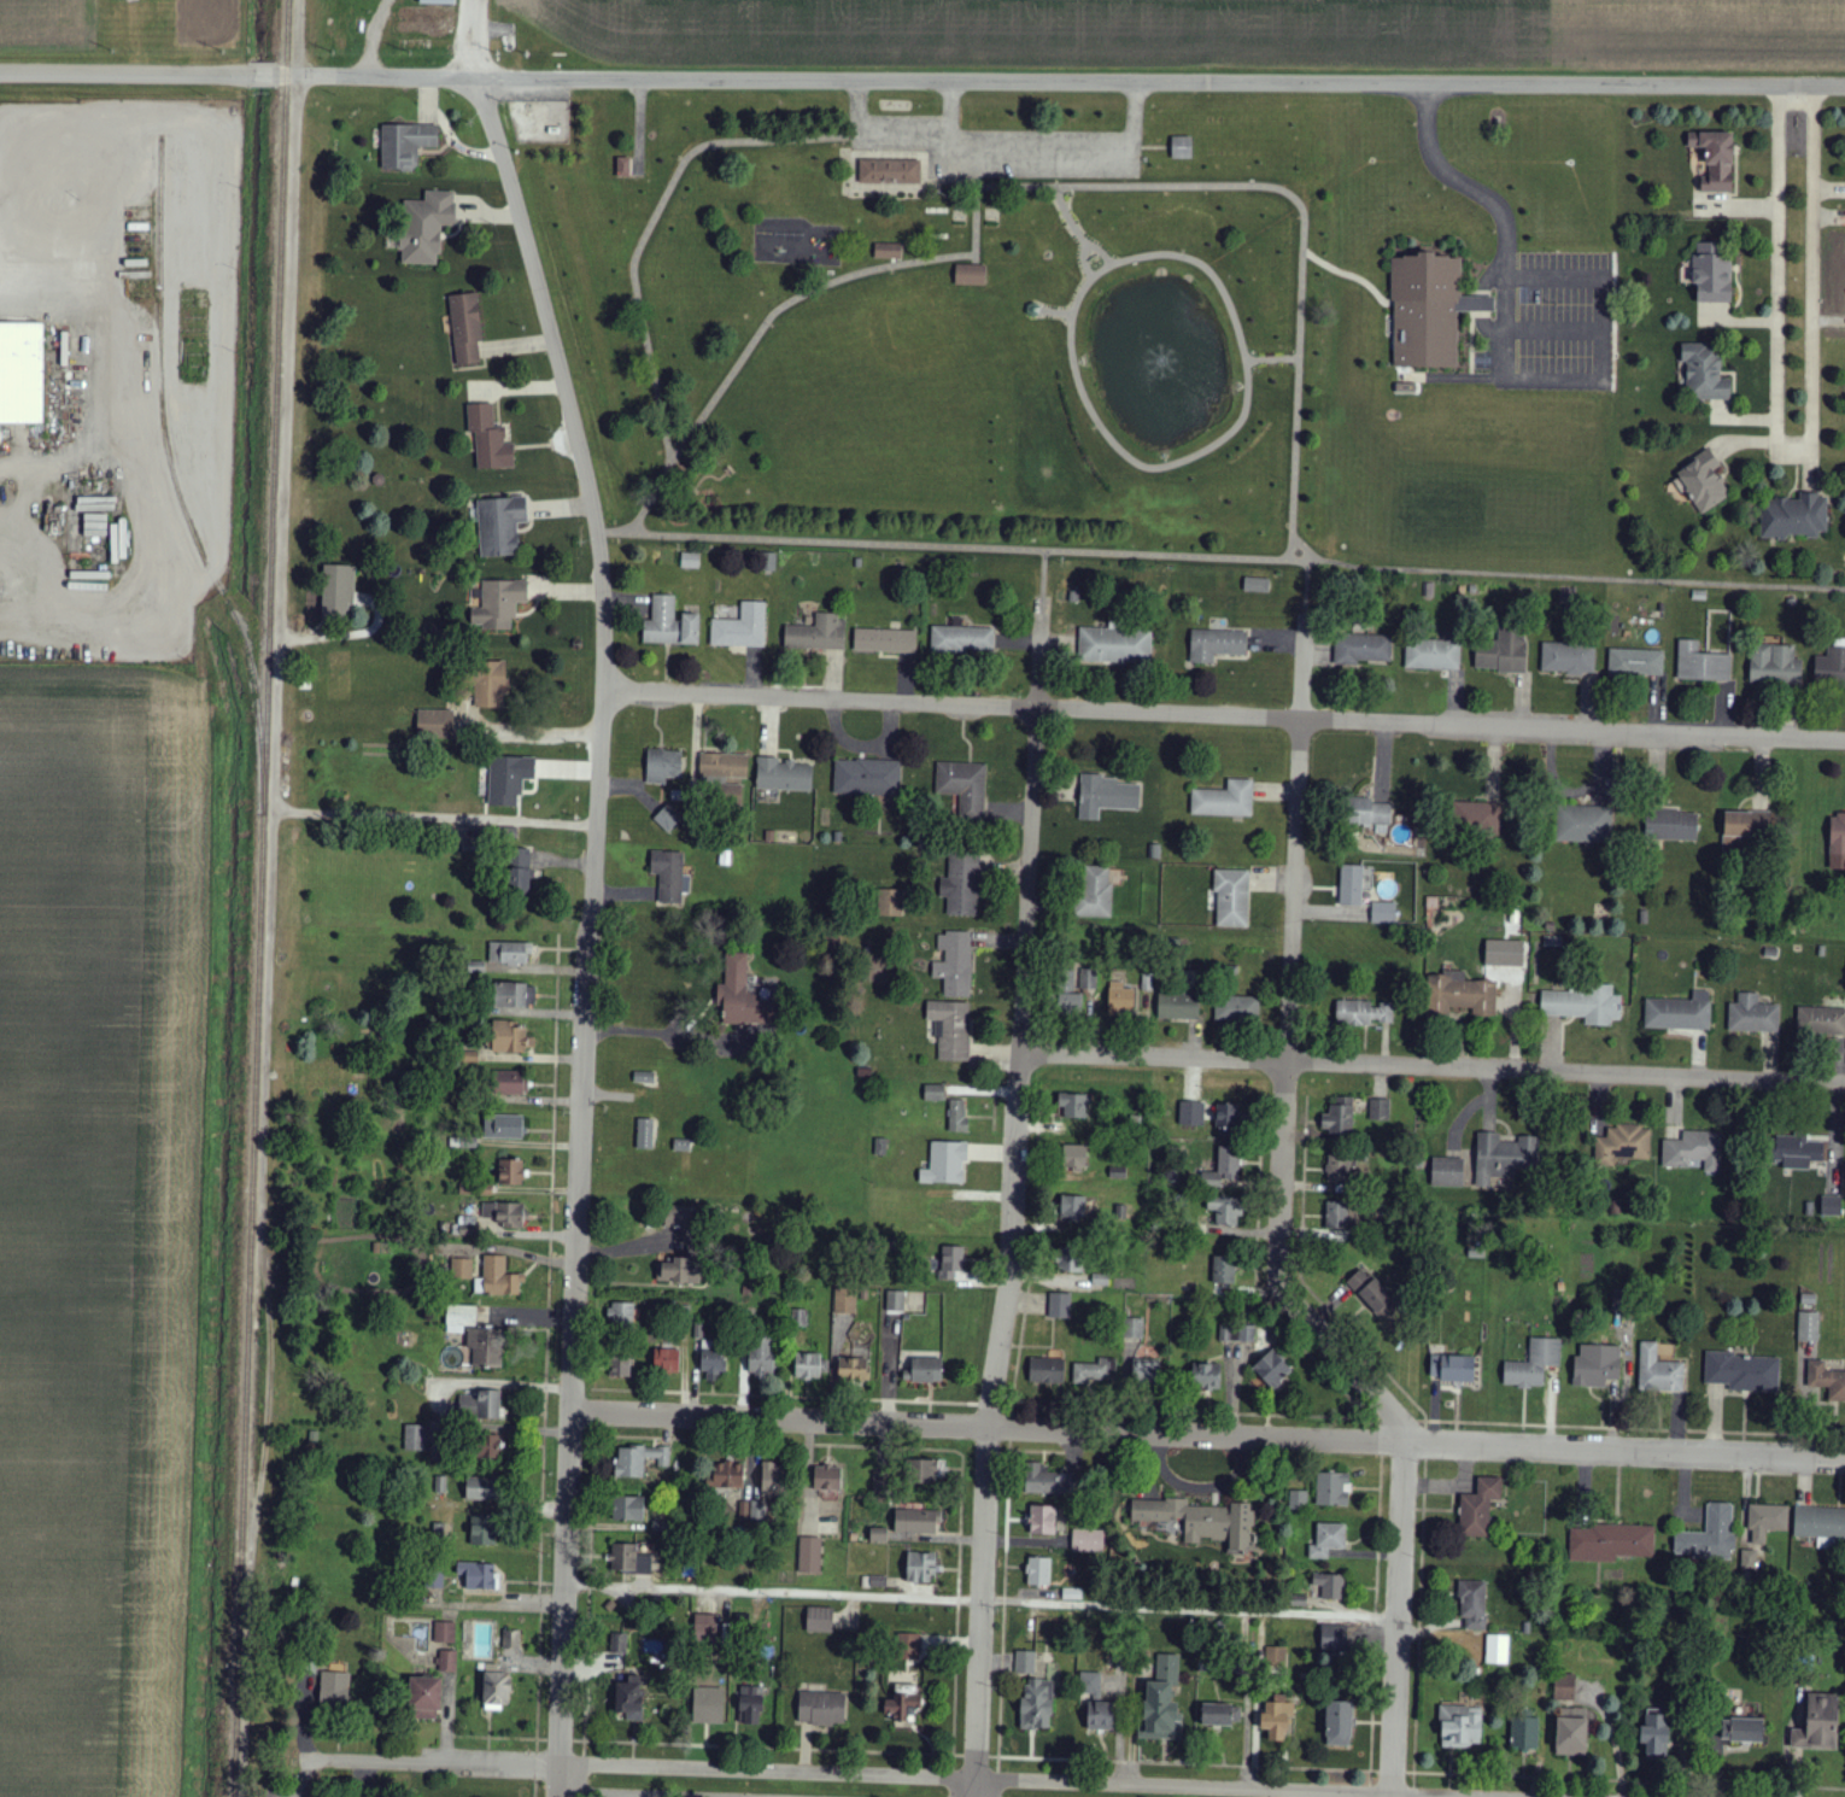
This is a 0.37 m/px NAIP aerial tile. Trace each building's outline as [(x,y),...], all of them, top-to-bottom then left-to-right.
[(438,126),(382,126),(382,170),(418,170),(418,149),(438,149),(438,126)] [(1701,193),(1732,193),(1734,134),(1688,133),(1688,148),(1706,149),(1705,173),(1701,173),(1701,193)] [(1172,160),(1192,160),(1192,137),(1172,138),(1172,160)] [(617,158),(632,158),(632,177),(617,177),(617,158)] [(859,160),(920,160),(920,185),(859,183),(859,160)] [(401,265),(439,266),(440,227),(455,227),(456,192),(425,192),(425,202),(402,201),(401,265)] [(874,244),(902,245),(902,259),(874,258),(874,244)] [(1732,303),(1732,255),(1720,255),(1720,244),(1694,244),(1694,286),(1697,286),(1697,303),(1732,303)] [(1392,259),(1405,259),(1405,258),(1418,258),(1418,253),(1435,253),(1435,257),(1448,257),(1448,259),(1462,259),(1462,298),(1494,298),(1494,312),(1457,312),(1457,368),(1393,368),(1393,343),(1400,343),(1400,332),(1394,332),(1394,303),(1394,300),(1390,300),(1392,259)] [(956,264),(985,265),(985,285),(955,283),(956,264)] [(447,297),(456,367),(480,364),(477,343),(483,342),(477,293),(447,297)] [(1033,318),(1031,318),(1029,317),(1027,315),(1026,312),(1026,310),(1026,308),(1027,305),(1030,304),(1032,303),(1035,303),(1037,304),(1039,305),(1041,308),(1042,310),(1042,312),(1041,315),(1038,317),(1036,318),(1033,318)] [(44,424),(43,324),(0,324),(0,425),(44,424)] [(1682,343),(1682,364),(1687,364),(1686,400),(1732,401),(1732,380),(1720,380),(1721,344),(1682,343)] [(1395,384),(1416,384),(1416,393),(1395,393),(1395,384)] [(514,470),(514,445),(505,445),(504,429),(494,429),(493,404),(467,405),(468,434),(476,434),(477,471),(514,470)] [(1700,515),(1731,498),(1715,471),(1720,468),(1711,451),(1675,471),(1700,515)] [(481,559),(520,557),(518,524),(528,524),(527,499),(474,501),(475,523),(479,522),(481,559)] [(1762,538),(1827,538),(1827,499),(1762,499),(1762,538)] [(700,554),(682,554),(681,569),(699,570),(700,554)] [(322,620),(348,620),(348,601),(355,602),(356,568),(323,567),(322,620)] [(1244,592),(1269,594),(1270,579),(1245,578),(1244,592)] [(482,581),(482,609),(471,609),(471,626),(481,626),(481,631),(511,631),(511,621),(516,621),(516,604),(527,604),(528,582),(482,581)] [(699,616),(677,615),(677,597),(653,597),(652,621),(644,621),(644,644),(699,645),(699,616)] [(765,648),(766,603),(741,603),(741,622),(712,621),(711,647),(765,648)] [(784,649),(845,651),(846,617),(816,616),(815,628),(785,627),(784,649)] [(994,654),(995,629),(931,627),(931,652),(994,654)] [(1079,662),(1152,664),(1152,631),(1080,629),(1079,662)] [(854,652),(916,654),(917,631),(855,630),(854,652)] [(1247,656),(1247,632),(1191,630),(1190,664),(1214,665),(1214,655),(1247,656)] [(1475,671),(1525,672),(1526,630),(1498,630),(1498,644),(1476,643),(1475,671)] [(1335,663),(1391,664),(1392,637),(1335,636),(1335,663)] [(1460,642),(1406,640),(1405,669),(1460,671),(1460,642)] [(1700,641),(1679,641),(1678,681),(1731,682),(1732,656),(1700,655),(1700,641)] [(1541,674),(1595,676),(1596,647),(1542,645),(1541,674)] [(1802,660),(1794,660),(1794,646),(1751,645),(1750,685),(1802,685),(1802,660)] [(1815,685),(1844,686),(1844,649),(1827,648),(1827,657),(1816,657),(1815,685)] [(1664,677),(1664,651),(1609,650),(1608,676),(1664,677)] [(475,710),(505,710),(504,663),(475,663),(475,710)] [(417,737),(453,738),(454,712),(418,711),(417,737)] [(682,752),(647,751),(646,785),(667,785),(667,779),(681,780),(682,752)] [(748,779),(748,756),(700,754),(699,785),(721,786),(720,804),(742,805),(743,786),(726,785),(727,778),(748,779)] [(489,807),(517,807),(517,797),(522,797),(523,780),(535,780),(536,759),(490,758),(489,807)] [(813,764),(779,763),(779,759),(757,758),(756,790),(812,792),(813,764)] [(833,796),(900,798),(902,763),(834,761),(833,796)] [(986,765),(937,763),(936,796),(960,796),(959,821),(984,822),(986,765)] [(1100,821),(1100,809),(1139,810),(1140,785),(1117,785),(1117,777),(1081,776),(1080,821),(1100,821)] [(1252,817),(1253,781),(1228,780),(1228,791),(1192,791),(1191,816),(1252,817)] [(1391,802),(1347,801),(1347,825),(1376,826),(1376,835),(1390,835),(1391,802)] [(1502,804),(1453,803),(1452,832),(1501,833),(1502,804)] [(653,820),(669,835),(684,819),(668,804),(653,820)] [(1557,806),(1556,843),(1611,844),(1612,807),(1557,806)] [(1645,841),(1697,842),(1698,812),(1646,811),(1645,841)] [(1725,813),(1724,838),(1771,839),(1772,814),(1725,813)] [(1844,872),(1844,815),(1831,815),(1830,872),(1844,872)] [(530,894),(531,850),(511,850),(511,871),(507,871),(507,894),(530,894)] [(659,876),(658,903),(681,904),(682,894),(690,894),(690,877),(683,877),(683,853),(651,853),(651,875),(659,876)] [(947,915),(977,916),(979,857),(949,856),(949,879),(941,878),(940,898),(947,898),(947,915)] [(1112,867),(1080,866),(1079,917),(1111,917),(1112,867)] [(1340,906),(1362,906),(1363,867),(1341,867),(1340,906)] [(1250,870),(1217,870),(1216,927),(1249,928),(1250,870)] [(878,916),(902,916),(903,890),(878,889),(878,916)] [(1371,924),(1395,924),(1396,903),(1372,903),(1371,924)] [(944,997),(971,998),(972,933),(938,932),(938,951),(945,951),(945,962),(933,962),(932,978),(944,978),(944,997)] [(1524,966),(1524,941),(1486,940),(1486,965),(1524,966)] [(489,964),(530,965),(530,943),(490,943),(489,964)] [(723,1024),(773,1024),(773,1003),(758,1003),(758,987),(747,986),(748,953),(726,953),(726,985),(718,985),(718,1002),(724,1002),(723,1024)] [(484,962),(468,962),(468,973),(484,973),(484,962)] [(1080,989),(1097,990),(1098,969),(1081,968),(1080,989)] [(1075,971),(1060,971),(1059,1008),(1082,1008),(1082,994),(1074,993),(1075,971)] [(1495,981),(1465,981),(1465,973),(1437,973),(1437,1009),(1473,1008),(1473,1017),(1496,1016),(1495,981)] [(1134,989),(1123,989),(1123,983),(1109,982),(1108,1015),(1133,1016),(1134,989)] [(494,1006),(535,1007),(536,984),(494,983),(494,1006)] [(1585,1017),(1585,1025),(1612,1026),(1612,1020),(1621,1020),(1622,996),(1613,995),(1613,989),(1541,987),(1541,1016),(1585,1017)] [(1645,1028),(1710,1030),(1711,992),(1693,992),(1692,1000),(1645,999),(1645,1028)] [(1780,1033),(1780,1005),(1758,1005),(1758,992),(1738,992),(1738,1003),(1729,1003),(1729,1032),(1780,1033)] [(1158,993),(1158,1019),(1200,1019),(1200,993),(1158,993)] [(1216,996),(1215,1020),(1258,1021),(1259,997),(1216,996)] [(1844,1036),(1844,999),(1827,999),(1827,1008),(1798,1007),(1797,1034),(1844,1036)] [(1336,1024),(1393,1025),(1394,1002),(1337,1001),(1336,1024)] [(970,1002),(927,1002),(927,1021),(935,1021),(934,1038),(939,1038),(938,1061),(969,1062),(970,1028),(955,1027),(955,1016),(969,1017),(970,1002)] [(510,1021),(493,1020),(492,1052),(526,1053),(527,1028),(510,1027),(510,1021)] [(478,1064),(478,1051),(456,1051),(457,1065),(478,1064)] [(528,1095),(528,1072),(495,1071),(494,1094),(528,1095)] [(925,1101),(944,1101),(944,1086),(925,1085),(925,1101)] [(1064,1118),(1087,1119),(1088,1094),(1059,1094),(1059,1107),(1064,1108),(1064,1118)] [(1322,1114),(1321,1131),(1353,1132),(1353,1097),(1345,1097),(1345,1106),(1330,1105),(1330,1114),(1322,1114)] [(1369,1120),(1389,1121),(1390,1100),(1370,1099),(1369,1120)] [(967,1133),(967,1101),(950,1100),(949,1133),(967,1133)] [(1205,1127),(1205,1103),(1180,1102),(1179,1126),(1205,1127)] [(1217,1137),(1239,1137),(1241,1104),(1218,1103),(1217,1137)] [(523,1116),(485,1114),(484,1138),(522,1139),(523,1116)] [(652,1149),(653,1119),(637,1119),(637,1149),(652,1149)] [(1649,1160),(1651,1126),(1607,1125),(1607,1138),(1596,1138),(1595,1166),(1615,1167),(1615,1159),(1649,1160)] [(1662,1167),(1692,1168),(1693,1160),(1705,1160),(1705,1176),(1720,1176),(1721,1132),(1683,1131),(1683,1141),(1663,1141),(1662,1167)] [(1476,1187),(1502,1188),(1502,1169),(1536,1170),(1537,1138),(1517,1137),(1517,1143),(1499,1142),(1499,1134),(1477,1133),(1476,1187)] [(1806,1142),(1807,1136),(1774,1135),(1773,1161),(1783,1161),(1783,1169),(1810,1170),(1810,1161),(1823,1162),(1824,1143),(1806,1142)] [(967,1142),(931,1141),(930,1170),(919,1169),(919,1182),(963,1184),(963,1160),(967,1160),(967,1142)] [(1087,1146),(1064,1145),(1063,1168),(1087,1168),(1087,1146)] [(1237,1187),(1238,1147),(1219,1146),(1218,1173),(1201,1172),(1201,1186),(1237,1187)] [(1463,1187),(1463,1158),(1432,1158),(1432,1187),(1463,1187)] [(499,1185),(524,1185),(523,1159),(499,1160),(499,1185)] [(1350,1161),(1328,1160),(1327,1182),(1350,1183),(1350,1161)] [(1085,1219),(1086,1196),(1062,1195),(1061,1218),(1085,1219)] [(1821,1216),(1841,1217),(1842,1196),(1822,1196),(1821,1216)] [(1216,1225),(1240,1225),(1240,1197),(1207,1198),(1207,1211),(1216,1211),(1216,1225)] [(1347,1228),(1348,1199),(1327,1198),(1326,1228),(1347,1228)] [(502,1229),(523,1230),(524,1203),(483,1202),(483,1220),(502,1221),(502,1229)] [(690,1208),(666,1207),(665,1227),(689,1228),(690,1208)] [(475,1237),(475,1225),(454,1225),(453,1236),(475,1237)] [(964,1247),(942,1246),(941,1280),(956,1280),(956,1271),(964,1271),(964,1247)] [(1059,1248),(1057,1271),(1080,1272),(1082,1250),(1059,1248)] [(474,1295),(522,1295),(522,1275),(506,1275),(506,1257),(483,1256),(483,1279),(474,1279),(474,1295)] [(1234,1284),(1235,1258),(1214,1257),(1213,1284),(1234,1284)] [(657,1282),(697,1284),(698,1259),(673,1258),(673,1263),(657,1263),(657,1282)] [(452,1279),(472,1279),(472,1259),(452,1259),(452,1279)] [(1377,1273),(1370,1279),(1361,1268),(1346,1282),(1381,1321),(1402,1301),(1377,1273)] [(835,1314),(856,1314),(856,1289),(835,1289),(835,1314)] [(904,1312),(905,1291),(888,1291),(887,1311),(904,1312)] [(1071,1319),(1071,1294),(1050,1293),(1049,1318),(1071,1319)] [(633,1303),(609,1303),(609,1325),(633,1325),(633,1303)] [(464,1334),(464,1326),(476,1327),(477,1306),(447,1305),(446,1333),(464,1334)] [(1819,1342),(1819,1313),(1799,1312),(1798,1342),(1819,1342)] [(1143,1318),(1125,1318),(1125,1338),(1144,1338),(1143,1318)] [(1254,1342),(1254,1325),(1220,1325),(1220,1342),(1254,1342)] [(467,1349),(473,1349),(473,1367),(502,1368),(503,1330),(468,1329),(467,1349)] [(1504,1362),(1504,1387),(1544,1388),(1545,1366),(1561,1366),(1562,1339),(1530,1339),(1530,1363),(1504,1362)] [(749,1374),(771,1374),(772,1340),(750,1340),(749,1374)] [(702,1379),(725,1380),(726,1351),(715,1351),(715,1341),(704,1341),(702,1379)] [(1639,1391),(1684,1392),(1685,1363),(1657,1362),(1657,1342),(1640,1342),(1639,1391)] [(1606,1380),(1619,1381),(1621,1347),(1581,1345),(1580,1356),(1574,1356),(1573,1387),(1606,1388),(1606,1380)] [(653,1370),(679,1371),(680,1350),(654,1349),(653,1370)] [(1252,1368),(1274,1391),(1293,1372),(1272,1350),(1252,1368)] [(1705,1384),(1729,1385),(1729,1391),(1771,1393),(1772,1372),(1780,1372),(1781,1359),(1737,1358),(1738,1352),(1706,1351),(1705,1384)] [(821,1379),(820,1353),(795,1354),(795,1379),(821,1379)] [(635,1355),(611,1354),(610,1376),(628,1377),(629,1365),(635,1366),(635,1355)] [(1431,1380),(1475,1382),(1475,1356),(1431,1355),(1431,1380)] [(838,1380),(865,1381),(866,1359),(838,1359),(838,1380)] [(942,1383),(942,1359),(911,1359),(911,1367),(904,1367),(904,1382),(942,1383)] [(1065,1385),(1065,1360),(1030,1359),(1029,1383),(1065,1385)] [(1132,1382),(1159,1384),(1160,1360),(1133,1359),(1132,1382)] [(1099,1364),(1074,1363),(1073,1384),(1110,1385),(1111,1360),(1099,1360),(1099,1364)] [(1844,1402),(1844,1372),(1825,1372),(1825,1362),(1807,1362),(1807,1387),(1829,1387),(1829,1402),(1844,1402)] [(1221,1390),(1221,1365),(1192,1364),(1192,1389),(1221,1390)] [(501,1391),(477,1390),(477,1395),(460,1395),(459,1418),(500,1419),(501,1391)] [(407,1426),(406,1450),(427,1451),(427,1426),(407,1426)] [(501,1435),(476,1436),(477,1459),(501,1458),(501,1435)] [(644,1478),(644,1458),(658,1458),(658,1467),(669,1467),(670,1448),(616,1447),(616,1478),(644,1478)] [(937,1460),(911,1460),(911,1484),(937,1484),(937,1460)] [(744,1464),(714,1463),(713,1487),(744,1488),(744,1464)] [(783,1465),(762,1464),(762,1498),(782,1498),(783,1465)] [(1026,1494),(1056,1494),(1057,1466),(1027,1465),(1026,1494)] [(841,1467),(815,1467),(814,1496),(841,1496),(841,1467)] [(1349,1507),(1350,1474),(1317,1473),(1316,1506),(1349,1507)] [(467,1501),(496,1501),(496,1477),(466,1478),(467,1501)] [(1502,1478),(1477,1477),(1477,1495),(1461,1495),(1460,1537),(1489,1537),(1490,1500),(1501,1500),(1502,1478)] [(1290,1505),(1308,1506),(1308,1491),(1290,1491),(1290,1505)] [(644,1497),(614,1496),(613,1521),(644,1522),(644,1497)] [(1185,1521),(1185,1544),(1201,1544),(1201,1540),(1229,1541),(1229,1552),(1254,1552),(1255,1502),(1230,1502),(1230,1507),(1189,1507),(1189,1500),(1132,1499),(1132,1521),(1185,1521)] [(1707,1533),(1674,1533),(1674,1557),(1734,1558),(1735,1503),(1707,1503),(1707,1533)] [(1031,1534),(1055,1535),(1056,1506),(1031,1506),(1031,1534)] [(1789,1509),(1749,1508),(1749,1532),(1753,1532),(1753,1545),(1767,1545),(1767,1531),(1788,1532),(1789,1509)] [(895,1534),(936,1534),(936,1524),(941,1524),(941,1510),(895,1510),(895,1534)] [(470,1545),(495,1545),(496,1516),(471,1515),(470,1545)] [(1346,1550),(1346,1524),(1317,1524),(1317,1545),(1309,1545),(1309,1559),(1328,1559),(1329,1550),(1346,1550)] [(1655,1529),(1570,1527),(1569,1562),(1615,1562),(1615,1556),(1654,1557),(1655,1529)] [(888,1543),(888,1529),(871,1528),(871,1543),(888,1543)] [(1072,1552),(1103,1553),(1104,1530),(1072,1529),(1072,1552)] [(821,1574),(822,1538),(800,1537),(798,1573),(821,1574)] [(637,1544),(612,1544),(612,1555),(607,1555),(606,1572),(659,1573),(660,1556),(637,1555),(637,1544)] [(1757,1551),(1742,1551),(1742,1571),(1757,1571),(1757,1551)] [(931,1583),(931,1575),(936,1575),(936,1554),(907,1553),(907,1582),(931,1583)] [(1051,1559),(1028,1558),(1027,1585),(1051,1586),(1051,1559)] [(466,1590),(499,1589),(499,1576),(495,1576),(494,1563),(457,1563),(457,1577),(466,1577),(466,1590)] [(1322,1586),(1322,1600),(1344,1600),(1345,1575),(1313,1574),(1313,1586),(1322,1586)] [(1459,1619),(1466,1620),(1465,1630),(1485,1630),(1486,1581),(1460,1581),(1459,1619)] [(833,1608),(808,1608),(807,1633),(833,1634),(833,1608)] [(717,1615),(695,1614),(694,1642),(717,1642),(717,1615)] [(455,1622),(435,1622),(434,1643),(455,1643),(455,1622)] [(1348,1625),(1322,1625),(1322,1652),(1348,1652),(1348,1625)] [(520,1631),(503,1631),(503,1650),(521,1649),(520,1631)] [(610,1654),(628,1655),(629,1634),(611,1633),(610,1654)] [(921,1660),(920,1634),(896,1634),(897,1660),(921,1660)] [(1509,1636),(1487,1635),(1486,1664),(1508,1664),(1509,1636)] [(666,1638),(641,1640),(642,1655),(667,1654),(666,1638)] [(1288,1667),(1287,1647),(1266,1648),(1266,1668),(1288,1667)] [(456,1652),(440,1651),(440,1672),(456,1672),(456,1652)] [(1015,1673),(1035,1674),(1035,1652),(1016,1651),(1015,1673)] [(1181,1740),(1181,1703),(1172,1703),(1172,1687),(1179,1687),(1180,1655),(1157,1654),(1156,1682),(1143,1682),(1142,1739),(1181,1740)] [(349,1673),(321,1673),(320,1705),(349,1706),(349,1673)] [(510,1673),(484,1673),(483,1709),(510,1710),(510,1673)] [(1089,1730),(1113,1731),(1113,1702),(1101,1702),(1102,1673),(1080,1673),(1080,1695),(1090,1695),(1089,1730)] [(1554,1700),(1575,1700),(1575,1675),(1555,1675),(1554,1700)] [(441,1678),(410,1678),(409,1719),(440,1720),(441,1678)] [(1023,1730),(1052,1730),(1053,1681),(1023,1680),(1023,1730)] [(626,1721),(643,1721),(644,1684),(610,1683),(610,1713),(626,1713),(626,1721)] [(763,1687),(740,1686),(739,1724),(762,1725),(763,1687)] [(693,1724),(723,1725),(724,1689),(694,1688),(693,1724)] [(798,1725),(845,1726),(846,1694),(799,1693),(798,1725)] [(1791,1749),(1837,1750),(1839,1694),(1808,1693),(1807,1730),(1791,1729),(1791,1749)] [(914,1719),(914,1711),(922,1710),(921,1695),(884,1696),(884,1720),(914,1719)] [(1263,1730),(1269,1730),(1269,1741),(1289,1741),(1290,1695),(1274,1695),(1274,1703),(1263,1703),(1263,1730)] [(1326,1746),(1353,1746),(1353,1702),(1327,1702),(1326,1746)] [(1202,1725),(1241,1725),(1241,1705),(1202,1704),(1202,1725)] [(1482,1749),(1482,1707),(1441,1706),(1440,1748),(1482,1749)] [(1588,1709),(1558,1709),(1557,1756),(1587,1756),(1588,1709)] [(1669,1758),(1669,1715),(1646,1715),(1646,1726),(1641,1726),(1641,1744),(1647,1744),(1647,1759),(1669,1758)] [(1540,1718),(1512,1718),(1511,1749),(1539,1749),(1540,1718)] [(1764,1720),(1723,1719),(1722,1741),(1764,1743),(1764,1720)]
